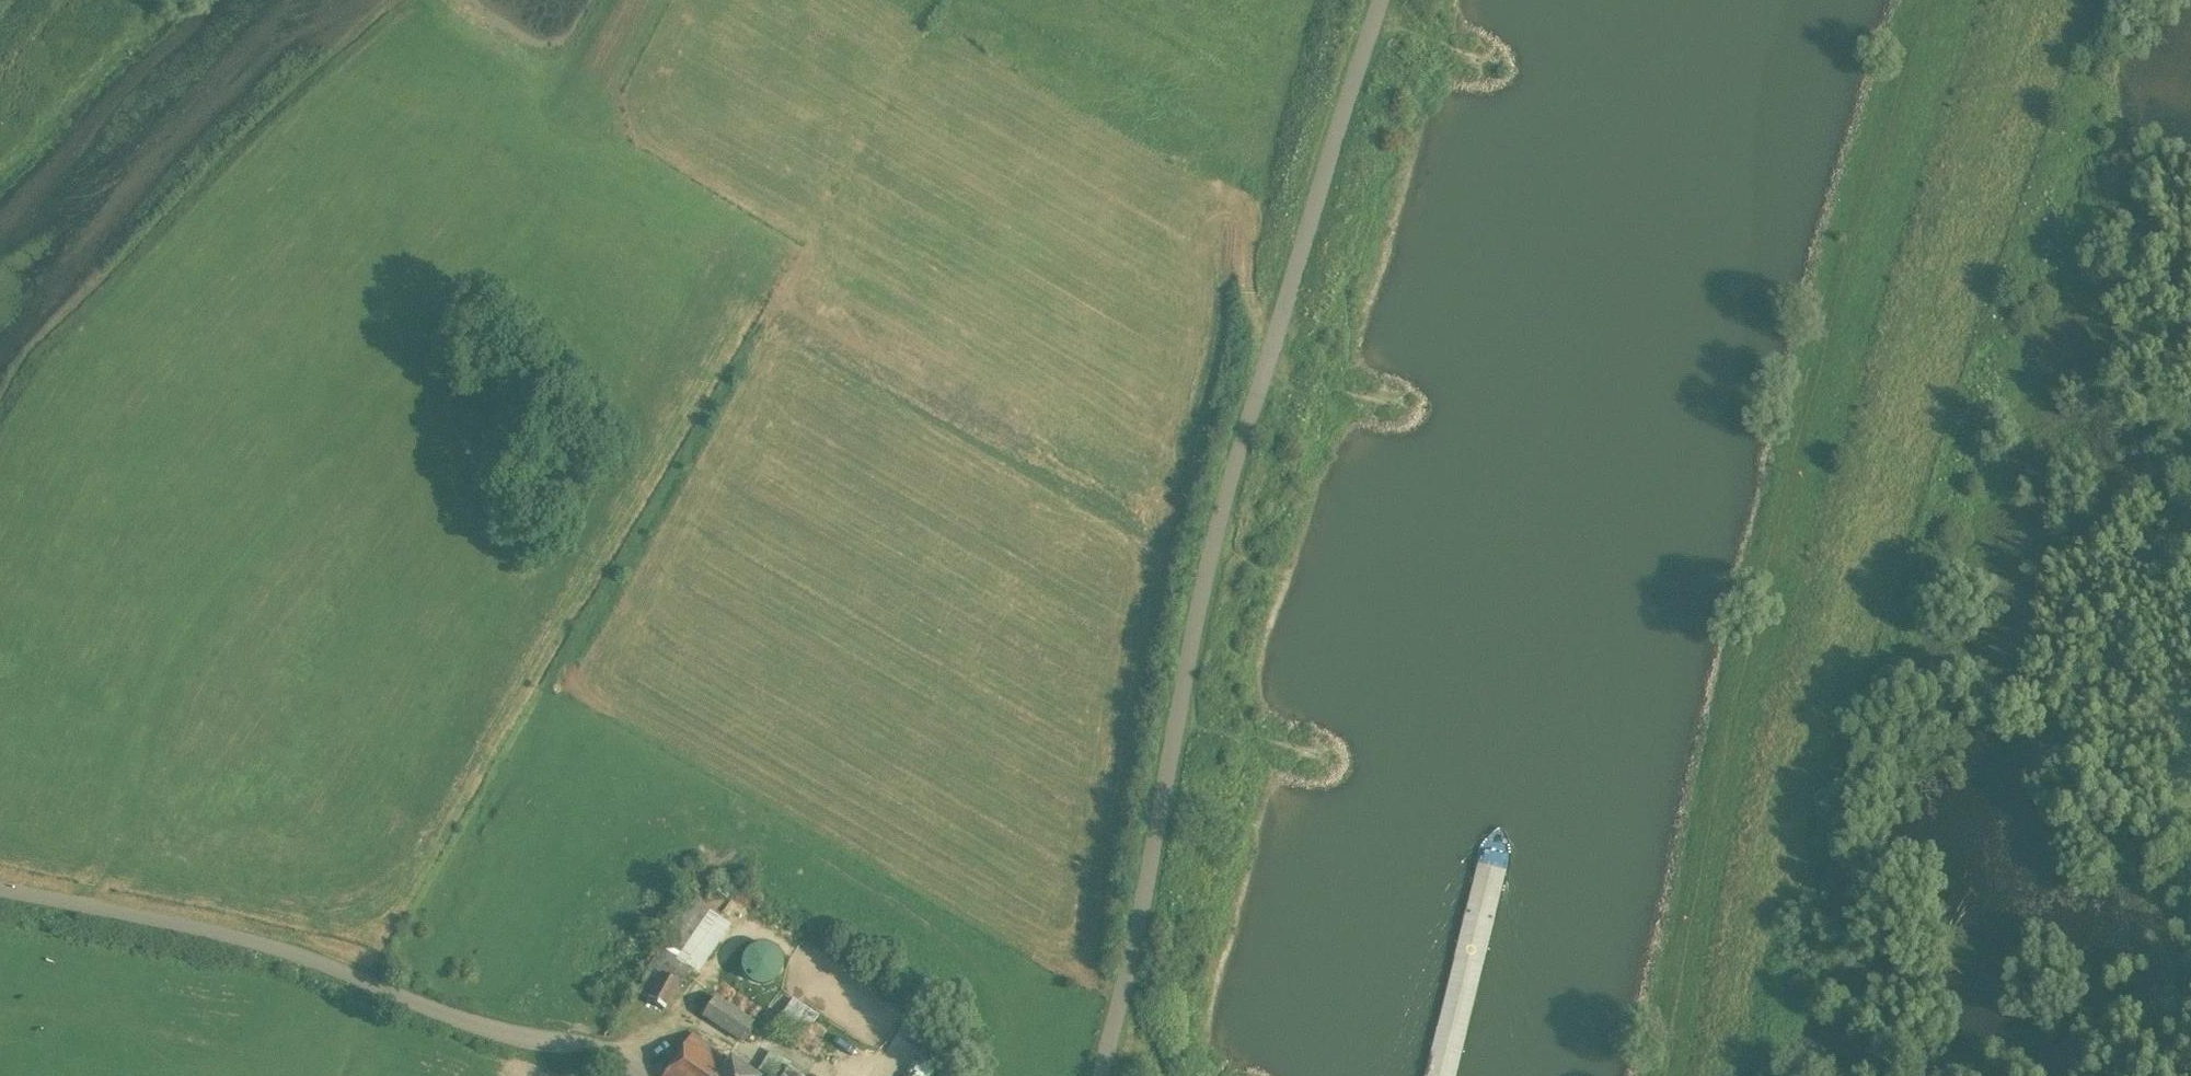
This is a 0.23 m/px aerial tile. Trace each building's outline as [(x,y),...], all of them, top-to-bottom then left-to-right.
[(694,900),(660,950),(697,975),(731,925),(694,900)] [(774,983),(779,944),(749,940),(743,978),(774,983)] [(657,972),(643,996),(661,1007),(675,983),(657,972)] [(702,1016),(739,1042),(753,1021),(715,996),(702,1016)] [(784,1014),(773,1031),(795,1045),(805,1027),(784,1014)] [(664,1075),(755,1075),(694,1033),(664,1075)]
